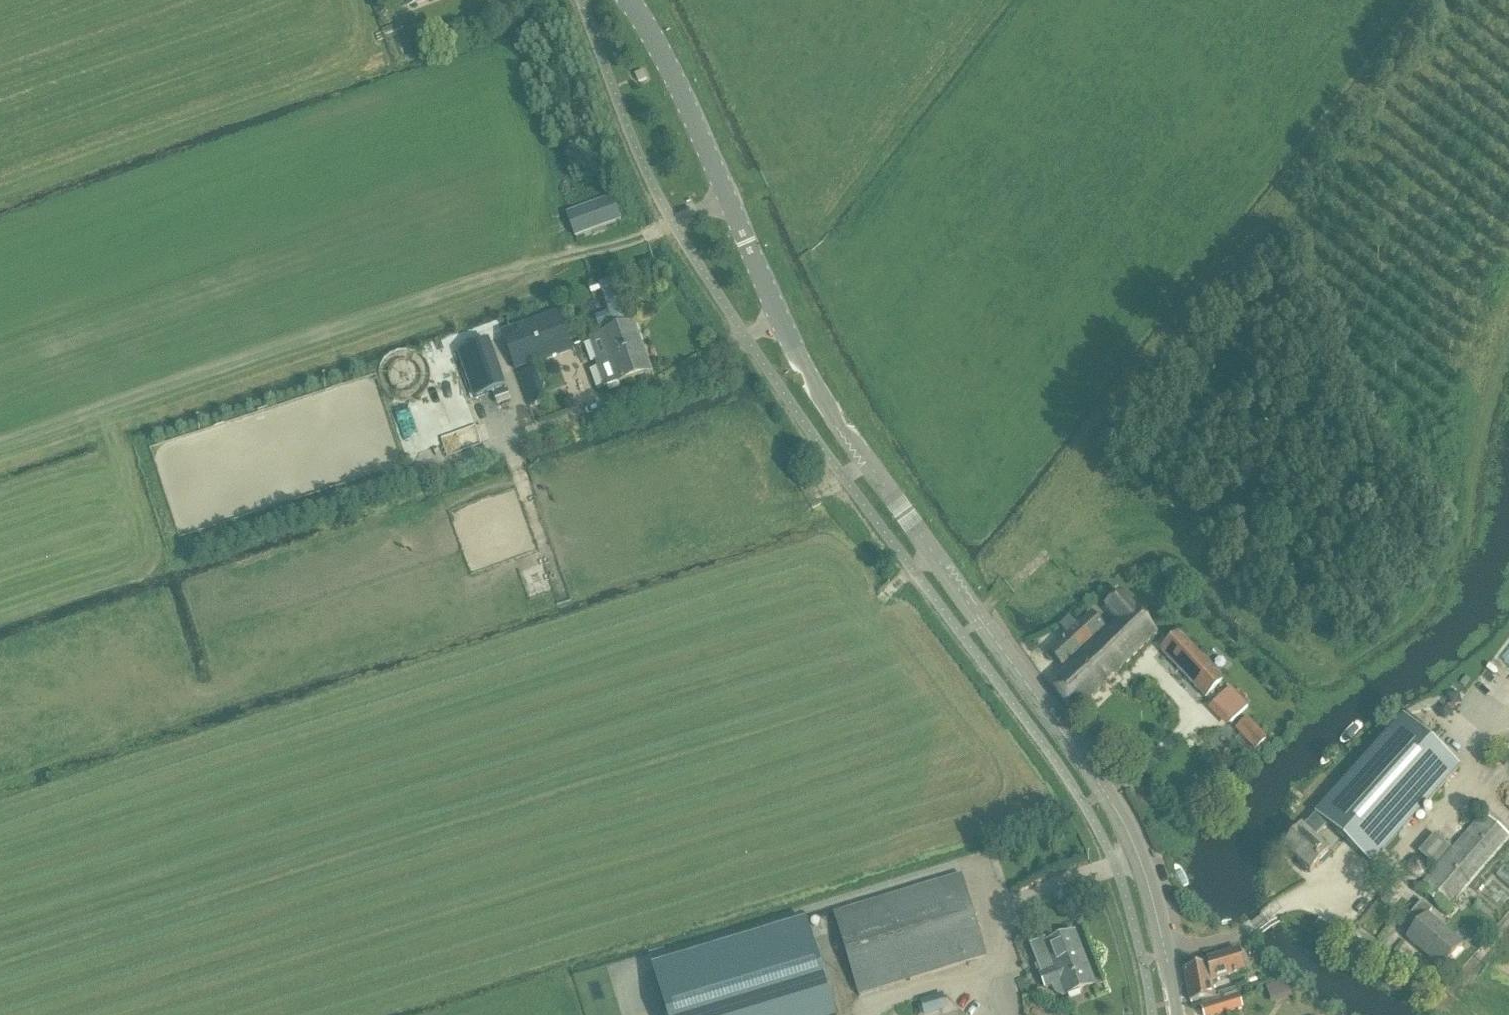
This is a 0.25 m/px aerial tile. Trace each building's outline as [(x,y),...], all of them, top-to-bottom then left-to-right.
[(574,238),(619,221),(611,198),(566,215),(574,238)] [(515,372),(571,350),(557,313),(501,335),(502,337),(515,372)] [(608,314),(596,318),(599,328),(611,324),(608,314)] [(496,322),(473,330),(473,331),(479,346),(487,343),(502,337),(501,335),(497,323),(496,322)] [(601,338),(589,342),(597,364),(594,365),(603,390),(617,385),(650,373),(633,324),(600,336),(601,338)] [(473,400),(501,390),(504,388),(501,381),(487,343),(479,346),(475,347),(457,354),(473,400)] [(535,368),(518,374),(522,386),(539,379),(535,368)] [(1071,718),(1157,634),(1120,595),(1104,609),(1117,623),(1098,640),(1095,637),(1103,630),(1091,616),(1077,628),(1068,618),(1059,627),(1068,637),(1049,653),(1062,668),(1085,648),(1087,650),(1049,685),(1071,718)] [(1205,698),(1224,680),(1181,633),(1161,651),(1205,698)] [(1230,690),(1207,712),(1225,731),(1248,709),(1230,690)] [(1372,865),(1460,769),(1403,717),(1315,814),(1318,816),(1305,831),(1302,829),(1283,850),(1309,875),(1329,853),(1314,840),(1327,824),(1372,865)] [(1248,720),(1237,730),(1255,750),(1266,740),(1248,720)] [(1418,853),(1436,870),(1419,889),(1447,914),(1508,843),(1508,837),(1484,815),(1453,851),(1434,835),(1418,853)] [(858,996),(985,957),(961,876),(833,916),(858,996)] [(1388,892),(1379,902),(1385,907),(1393,897),(1388,892)] [(1441,969),(1462,945),(1428,916),(1433,910),(1422,902),(1405,922),(1415,931),(1407,940),(1441,969)] [(652,970),(666,1014),(835,1014),(807,922),(652,970)] [(1319,922),(1314,928),(1320,933),(1325,926),(1319,922)] [(1045,940),(1028,947),(1039,974),(1045,990),(1052,987),(1056,995),(1061,998),(1065,996),(1094,985),(1073,934),(1046,945),(1045,940)] [(1206,965),(1183,969),(1189,1002),(1199,1000),(1214,998),(1211,982),(1244,972),(1237,950),(1206,960),(1206,965)] [(1199,1000),(1201,1008),(1203,1014),(1219,1014),(1243,1008),(1240,997),(1238,991),(1220,996),(1214,998),(1199,1000)]
